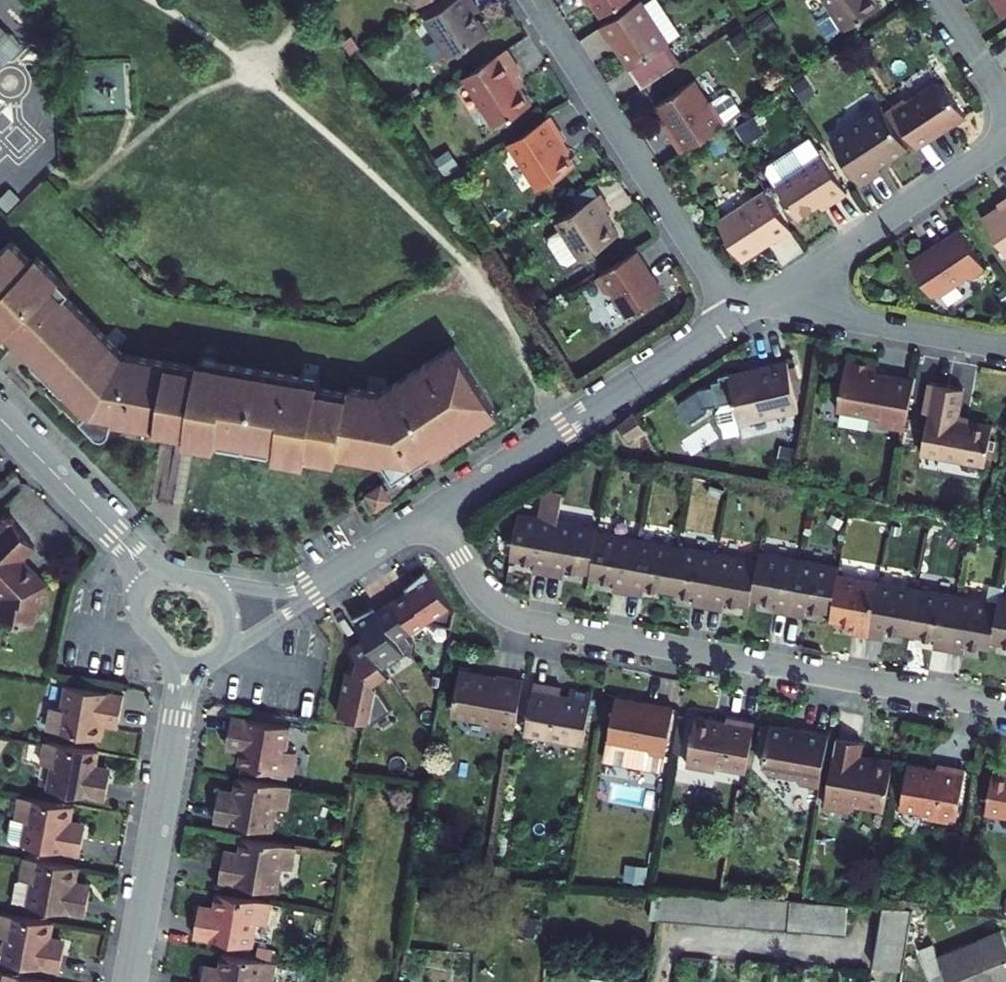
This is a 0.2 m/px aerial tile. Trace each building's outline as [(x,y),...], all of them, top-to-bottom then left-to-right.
[(474,0),(454,0),(425,19),(450,58),(487,34),(474,14),(471,9),(477,5),(474,0)] [(601,17),(627,0),(590,0),(601,17)] [(641,0),(599,27),(609,41),(612,39),(630,67),(628,69),(642,89),(674,68),(662,49),(666,47),(669,45),(641,0)] [(844,30),(880,7),(876,0),(824,0),(844,30)] [(1004,15),(1005,14),(1005,0),(994,0),(1004,15)] [(477,5),(471,9),(474,14),(480,10),(477,5)] [(777,28),(768,16),(756,24),(764,36),(777,28)] [(0,24),(0,58),(5,63),(22,45),(0,24)] [(341,42),(350,54),(358,49),(350,36),(341,42)] [(864,54),(877,46),(871,37),(859,46),(864,54)] [(678,66),(666,47),(662,49),(674,68),(678,66)] [(521,72),(506,49),(463,76),(496,127),(530,104),(513,77),(521,72)] [(803,78),(792,85),(803,102),(814,95),(803,78)] [(681,153),(742,113),(730,95),(723,93),(708,103),(694,81),(656,106),(673,132),(670,135),(681,153)] [(913,142),(917,148),(939,133),(938,131),(946,126),(949,127),(965,116),(944,84),(936,82),(910,100),(904,98),(891,107),(913,142)] [(408,94),(396,103),(402,111),(414,102),(408,94)] [(881,106),(831,139),(861,185),(881,172),(876,164),(885,157),(888,161),(908,148),(907,146),(884,111),(881,106)] [(913,142),(891,107),(884,111),(907,146),(913,142)] [(565,139),(549,116),(514,138),(513,152),(537,189),(575,164),(561,142),(565,139)] [(747,142),(762,133),(752,118),(738,127),(747,142)] [(708,145),(715,155),(727,147),(721,137),(708,145)] [(834,202),(848,193),(813,139),(770,167),(769,173),(790,205),(797,217),(799,218),(830,197),(834,202)] [(446,176),(458,168),(447,151),(435,160),(446,176)] [(571,198),(577,207),(597,194),(591,185),(571,198)] [(778,240),(792,231),(766,191),(717,223),(742,260),(776,238),(778,240)] [(603,212),(610,208),(599,193),(597,194),(577,207),(556,221),(561,229),(550,235),(548,235),(546,242),(549,243),(562,263),(569,264),(579,257),(581,260),(618,235),(603,212)] [(982,218),(1005,254),(1005,202),(982,218)] [(792,220),(797,217),(790,205),(785,209),(792,220)] [(985,268),(960,229),(937,243),(939,246),(930,251),(926,251),(910,261),(933,295),(938,295),(968,276),(971,277),(985,268)] [(3,336),(8,330),(35,357),(33,359),(64,390),(66,389),(88,411),(81,417),(96,431),(105,435),(110,430),(113,420),(176,431),(177,426),(187,427),(185,440),(217,445),(218,438),(277,448),(275,455),(307,460),(309,448),(319,450),(318,455),(339,458),(340,453),(384,460),(395,477),(434,452),(435,454),(476,427),(482,386),(454,345),(380,393),(348,388),(347,394),(318,389),(319,381),(198,361),(197,368),(123,355),(65,296),(70,291),(38,257),(32,263),(11,241),(0,306),(0,333),(3,336)] [(11,241),(0,252),(0,306),(11,241)] [(647,265),(637,250),(597,276),(606,291),(612,292),(623,310),(632,312),(664,291),(653,275),(650,274),(644,266),(647,265)] [(539,306),(547,300),(539,288),(530,294),(539,306)] [(904,429),(913,380),(875,373),(876,366),(846,360),(845,368),(841,388),(837,410),(879,417),(877,424),(904,429)] [(739,420),(769,414),(769,416),(798,410),(791,380),(788,367),(787,361),(759,367),(760,370),(730,377),(729,373),(719,375),(720,380),(712,381),(716,404),(722,403),(719,411),(727,435),(741,431),(739,420)] [(788,367),(791,380),(797,379),(794,366),(788,367)] [(841,388),(845,368),(839,367),(835,387),(841,388)] [(984,464),(992,425),(957,418),(963,389),(928,382),(923,412),(928,413),(921,453),(984,464)] [(482,386),(476,427),(489,418),(485,412),(494,406),(482,386)] [(646,429),(635,414),(620,424),(630,440),(646,429)] [(795,448),(783,445),(780,460),(792,462),(795,448)] [(381,486),(362,499),(370,512),(390,498),(381,486)] [(535,562),(533,570),(548,573),(558,519),(563,491),(543,488),(538,516),(518,512),(510,558),(535,562)] [(558,519),(548,573),(564,576),(565,568),(590,572),(597,531),(598,526),(558,519)] [(5,597),(0,620),(33,626),(37,604),(45,605),(48,588),(46,588),(47,584),(28,567),(30,566),(22,559),(35,546),(12,523),(0,536),(0,592),(5,597)] [(597,531),(590,572),(589,577),(614,581),(612,589),(628,592),(637,538),(597,531)] [(645,586),(669,591),(677,545),(637,538),(628,592),(643,594),(645,586)] [(677,545),(669,591),(694,595),(693,603),(708,606),(718,552),(677,545)] [(759,551),(758,559),(751,597),(776,602),(774,609),(790,612),(799,558),(759,551)] [(749,605),(751,597),(758,559),(718,552),(708,606),(723,609),(725,601),(749,605)] [(831,611),(838,575),(839,566),(799,558),(790,612),(805,615),(806,607),(831,611)] [(393,601),(407,622),(401,625),(407,634),(451,606),(426,568),(405,587),(408,591),(393,601)] [(853,633),(868,636),(878,582),(838,575),(830,621),(854,625),(853,633)] [(878,582),(868,636),(883,638),(885,630),(909,635),(918,589),(878,582)] [(933,647),(948,650),(958,596),(918,589),(909,635),(934,639),(933,647)] [(999,595),(997,603),(991,641),(1005,644),(1005,597),(999,595)] [(958,596),(948,650),(963,652),(965,644),(989,649),(991,641),(997,603),(958,596)] [(384,666),(405,652),(411,654),(413,643),(407,634),(401,625),(407,622),(393,601),(378,610),(375,606),(352,617),(365,638),(384,666)] [(389,674),(384,666),(365,638),(350,648),(357,659),(355,670),(348,669),(339,713),(370,720),(372,723),(392,710),(374,683),(389,674)] [(515,730),(523,680),(496,675),(495,679),(483,676),(481,674),(459,670),(453,708),(457,715),(488,721),(492,726),(515,730)] [(561,687),(533,682),(524,733),(583,743),(592,692),(570,688),(569,695),(560,694),(561,687)] [(48,729),(101,739),(103,724),(105,718),(120,721),(124,696),(66,686),(62,709),(51,707),(48,729)] [(662,770),(673,707),(645,702),(645,704),(635,702),(633,700),(615,696),(605,760),(662,770)] [(686,715),(680,714),(673,752),(679,753),(686,715)] [(717,765),(747,770),(755,721),(727,716),(726,721),(696,715),(687,764),(716,769),(717,765)] [(242,750),(240,765),(293,775),(297,753),(286,751),(290,727),(232,717),(228,742),(243,744),(242,750)] [(120,721),(105,718),(103,724),(119,727),(120,721)] [(820,786),(829,734),(802,729),(801,732),(791,730),(788,726),(770,723),(763,765),(768,772),(797,777),(800,782),(820,786)] [(349,733),(347,745),(358,747),(361,735),(349,733)] [(825,805),(850,809),(857,804),(885,809),(893,761),(869,757),(869,760),(859,759),(862,742),(837,737),(825,805)] [(96,765),(99,751),(45,741),(42,763),(52,765),(48,789),(106,799),(110,774),(95,771),(96,765)] [(242,750),(243,744),(228,742),(227,748),(242,750)] [(950,816),(957,818),(965,769),(938,764),(937,769),(908,764),(901,808),(929,813),(928,817),(949,820),(950,816)] [(96,765),(95,771),(110,774),(111,768),(96,765)] [(994,769),(986,813),(1005,816),(1005,771),(994,769)] [(291,786),(238,777),(235,792),(234,798),(219,795),(214,820),(272,830),(276,806),(287,808),(291,786)] [(219,795),(234,798),(235,792),(220,789),(219,795)] [(71,820),(73,806),(20,796),(16,818),(27,820),(23,844),(81,854),(85,829),(70,826),(71,820)] [(71,820),(70,826),(85,829),(86,823),(71,820)] [(296,847),(243,837),(240,852),(239,858),(224,855),(220,880),(277,890),(282,867),(292,869),(296,847)] [(224,855),(239,858),(240,852),(225,850),(224,855)] [(76,881),(79,866),(25,857),(22,879),(17,881),(13,902),(86,914),(90,889),(75,887),(76,881)] [(646,882),(647,867),(627,866),(626,881),(646,882)] [(76,881),(75,887),(90,889),(91,883),(76,881)] [(663,890),(654,889),(649,918),(658,919),(663,890)] [(436,906),(438,892),(423,890),(421,904),(436,906)] [(678,891),(663,890),(658,919),(675,921),(678,891)] [(689,922),(692,892),(678,891),(675,921),(689,922)] [(271,902),(217,892),(215,907),(214,913),(198,911),(194,935),(252,946),(256,922),(267,924),(271,902)] [(703,923),(706,893),(692,892),(689,922),(703,923)] [(717,924),(720,894),(706,893),(703,923),(717,924)] [(731,925),(734,896),(725,895),(720,894),(717,924),(731,925)] [(745,927),(748,897),(734,896),(731,925),(745,927)] [(745,927),(759,928),(762,898),(748,897),(745,927)] [(774,929),(776,899),(762,898),(759,928),(774,929)] [(788,930),(790,900),(776,899),(774,929),(788,930)] [(800,901),(790,900),(788,930),(802,931),(805,901),(800,901)] [(819,902),(805,901),(802,931),(817,932),(819,902)] [(833,904),(819,902),(817,932),(831,933),(833,904)] [(846,935),(848,905),(833,904),(831,933),(846,935)] [(198,911),(214,913),(215,907),(200,905),(198,911)] [(882,908),(880,923),(910,928),(912,912),(882,908)] [(53,921),(0,912),(0,935),(7,936),(3,960),(61,970),(65,945),(50,942),(51,936),(53,921)] [(910,928),(908,940),(923,943),(928,913),(912,912),(910,928)] [(910,928),(880,923),(878,937),(908,942),(908,940),(910,928)] [(1001,930),(938,955),(933,943),(919,950),(930,977),(944,970),(949,981),(1005,981),(1005,941),(1001,930)] [(51,936),(50,942),(65,945),(66,939),(51,936)] [(908,942),(878,937),(876,951),(905,956),(908,942)] [(905,956),(876,951),(873,966),(903,971),(905,956)] [(223,953),(220,968),(219,974),(204,971),(202,981),(272,981),(276,962),(223,953)] [(204,971),(219,974),(220,968),(205,965),(204,971)] [(5,973),(4,981),(56,981),(5,973)]
